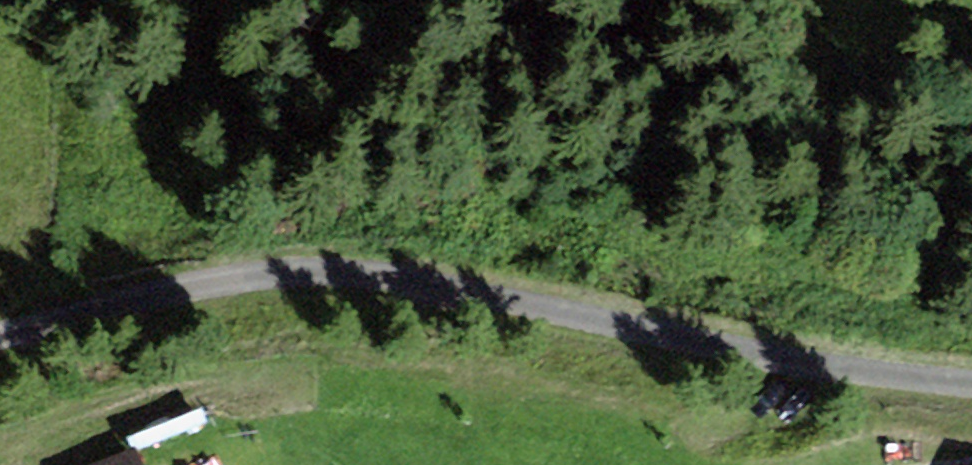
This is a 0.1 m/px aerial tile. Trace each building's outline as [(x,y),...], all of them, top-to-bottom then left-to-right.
[(144,454),(122,464),(149,464),(144,454)]
